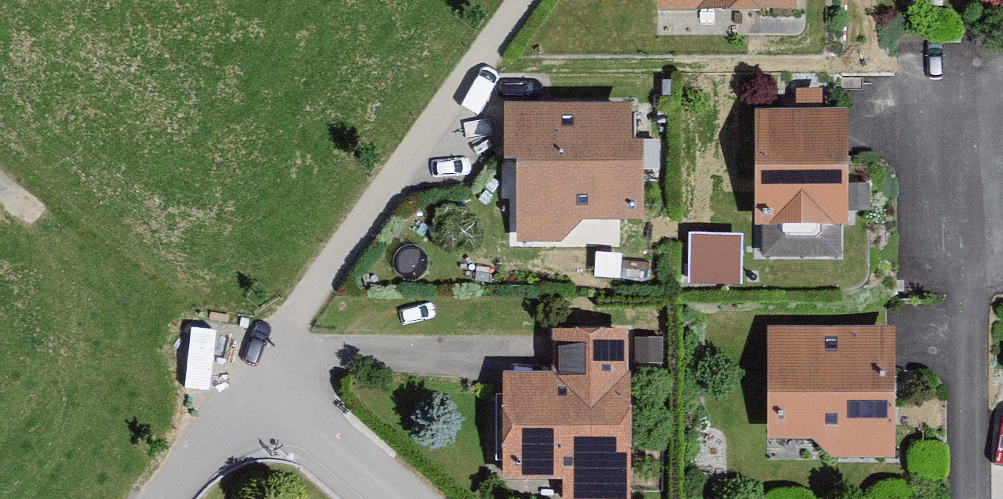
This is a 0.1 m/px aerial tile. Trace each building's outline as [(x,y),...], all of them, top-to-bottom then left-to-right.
[(795,0),(661,0),(661,18),(795,18),(795,0)] [(516,250),(563,252),(584,231),(644,233),(647,149),(630,149),(631,117),(504,112),(502,176),(518,176),(516,250)] [(848,121),(756,121),(755,238),(847,239),(848,121)] [(748,277),(750,228),(692,226),(690,275),(748,277)] [(768,451),(810,452),(829,465),(893,466),(895,340),(769,338),(768,451)] [(629,341),(553,341),(553,384),(503,384),(502,494),(563,494),(563,498),(629,498),(629,341)]
